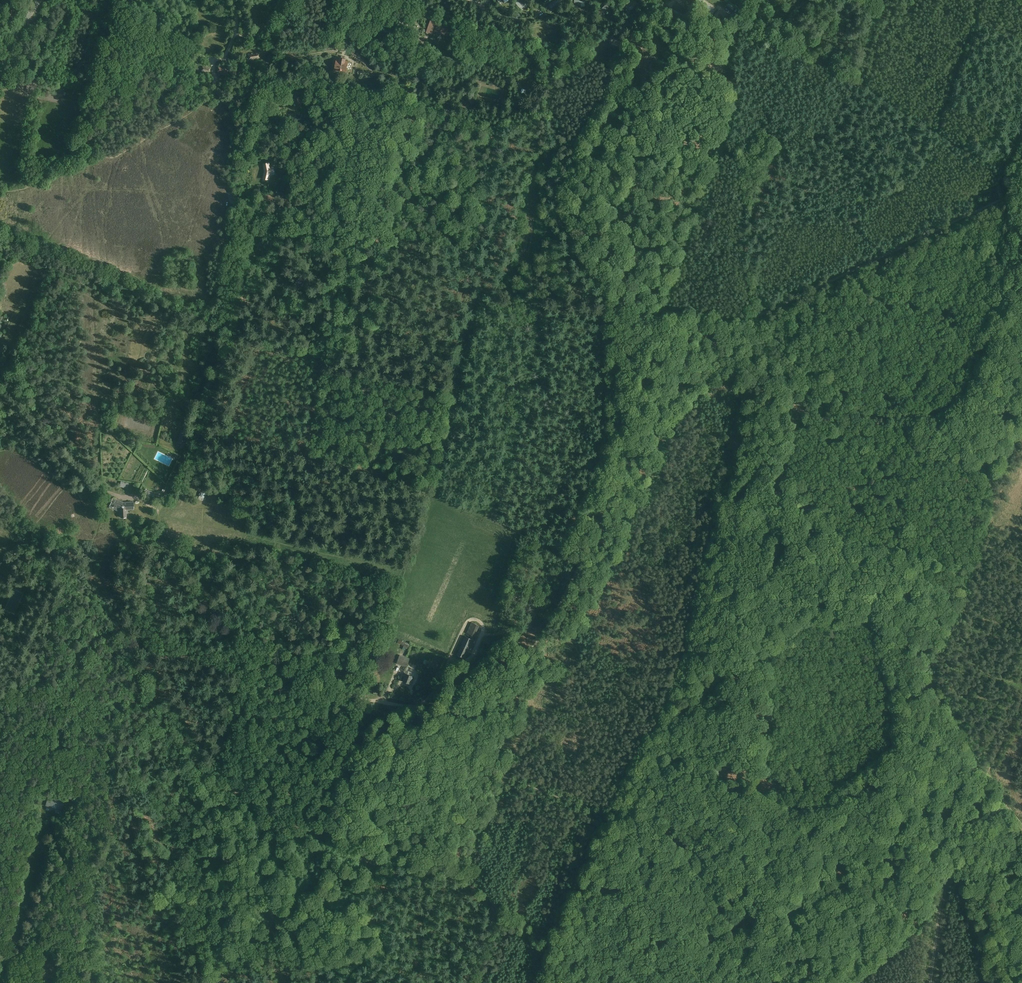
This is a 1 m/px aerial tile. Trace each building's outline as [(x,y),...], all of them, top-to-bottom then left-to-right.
[(635,0),(632,0),(625,6),(628,9),(636,2),(635,0)] [(711,17),(715,11),(699,1),(696,6),(711,17)] [(734,8),(728,3),(725,7),(731,12),(734,8)] [(609,7),(606,4),(598,12),(601,15),(609,7)] [(434,32),(445,36),(448,27),(438,23),(434,32)] [(209,49),(215,51),(218,37),(208,35),(205,48),(209,49)] [(248,56),(249,61),(260,58),(259,53),(248,56)] [(346,73),(349,62),(346,61),(346,59),(340,58),(340,60),(337,59),(334,70),(346,73)] [(218,66),(218,67),(218,70),(217,74),(227,75),(228,68),(218,66)] [(264,177),(268,178),(269,172),(274,171),(273,168),(269,168),(268,164),(264,165),(265,172),(264,177)] [(255,245),(264,247),(266,239),(257,237),(255,245)] [(181,430),(178,442),(185,444),(188,432),(181,430)] [(112,499),(110,506),(120,509),(121,518),(126,518),(126,510),(134,509),(133,502),(124,503),(112,499)] [(469,638),(477,641),(481,630),(474,627),(469,638)] [(473,640),(465,636),(457,655),(465,658),(473,640)] [(410,659),(400,655),(397,663),(407,667),(410,659)] [(406,670),(405,673),(404,677),(405,677),(403,681),(411,684),(415,673),(406,670)] [(58,799),(58,800),(54,799),(54,798),(48,797),(46,805),(52,806),(53,803),(57,804),(57,807),(62,809),(64,801),(58,799)]
